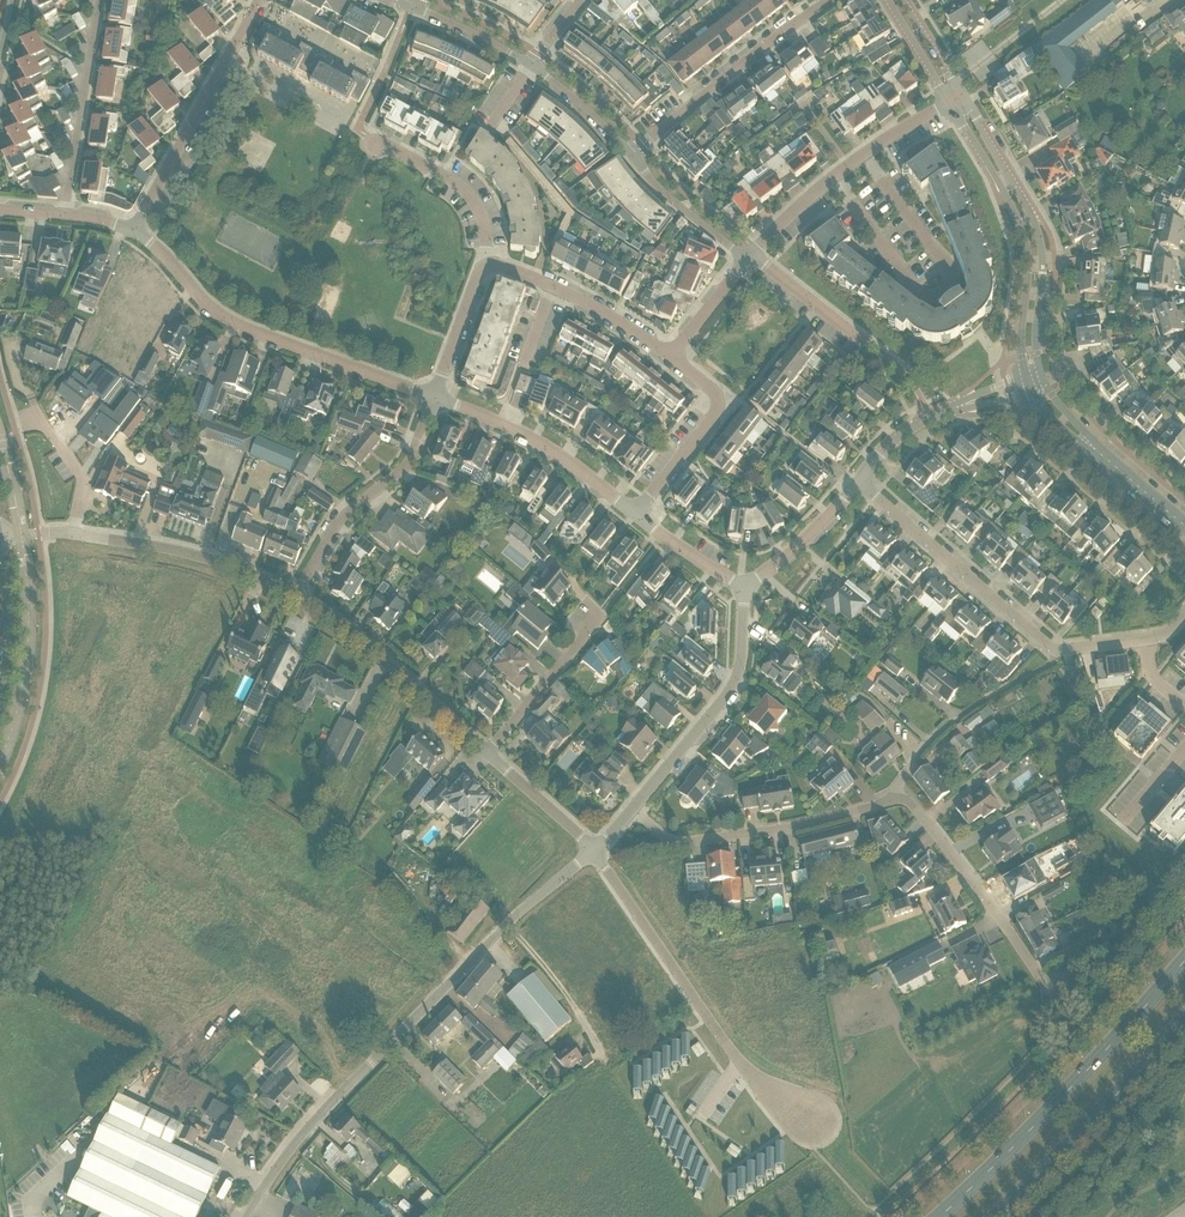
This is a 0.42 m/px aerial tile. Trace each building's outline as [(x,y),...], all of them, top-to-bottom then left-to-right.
[(35,15),(39,12),(44,21),(58,13),(54,7),(50,0),(31,0),(35,15)] [(137,0),(114,0),(110,23),(107,22),(107,23),(133,27),(134,17),(127,14),(128,9),(136,8),(137,0)] [(203,9),(207,5),(224,26),(236,16),(231,10),(234,6),(231,3),(234,0),(196,0),(203,9)] [(290,12),(300,18),(310,0),(295,0),(290,12)] [(300,18),(311,23),(318,11),(321,13),(324,8),(335,14),(342,0),(310,0),(300,18)] [(357,2),(352,0),(342,0),(335,14),(345,19),(342,25),(345,27),(340,39),(350,45),(366,17),(359,13),(362,7),(356,4),(357,2)] [(484,4),(496,9),(501,0),(486,0),(484,4)] [(516,0),(501,0),(496,9),(508,15),(516,0)] [(508,15),(519,22),(532,1),(531,0),(516,0),(508,15)] [(638,5),(634,0),(610,0),(604,5),(604,4),(598,9),(607,16),(615,22),(622,27),(630,34),(635,28),(625,16),(638,5)] [(638,5),(659,31),(664,26),(657,17),(659,16),(646,0),(634,0),(638,5)] [(776,12),(766,0),(753,0),(751,2),(766,20),(776,12)] [(786,4),(783,0),(766,0),(776,12),(786,4)] [(869,4),(867,0),(862,0),(844,11),(851,24),(875,10),(871,3),(869,4)] [(1127,0),(1095,0),(1093,1),(1108,19),(1116,12),(1114,10),(1127,0)] [(545,9),(535,3),(532,1),(519,22),(530,30),(545,9)] [(699,10),(705,6),(701,1),(695,6),(699,10)] [(755,28),(766,20),(751,2),(741,10),(755,28)] [(592,4),(588,10),(603,22),(607,16),(598,9),(592,4)] [(972,10),(969,12),(965,4),(954,10),(952,11),(952,12),(945,16),(947,20),(947,21),(950,26),(951,26),(954,30),(964,24),(971,35),(983,28),(972,10)] [(993,29),(1011,15),(1004,6),(986,19),(993,29)] [(1182,16),(1177,8),(1164,17),(1173,30),(1184,21),(1184,14),(1182,16)] [(745,36),(755,28),(741,10),(730,17),(745,36)] [(877,17),(879,16),(875,10),(851,24),(859,35),(852,39),(853,40),(880,23),(877,17)] [(220,35),(221,35),(201,12),(190,22),(211,47),(199,57),(204,63),(216,53),(211,47),(214,43),(211,40),(218,33),(220,35)] [(685,22),(691,17),(687,13),(681,18),(685,22)] [(79,30),(86,26),(79,14),(72,18),(79,30)] [(382,16),(381,18),(375,14),(372,20),(366,17),(350,45),(361,51),(369,38),(371,40),(374,35),(385,41),(394,24),(382,16)] [(607,16),(603,22),(607,25),(609,23),(612,25),(615,22),(607,16)] [(735,44),(745,36),(730,17),(720,25),(735,44)] [(679,27),(685,22),(681,18),(675,22),(679,27)] [(886,28),(884,29),(880,23),(853,40),(860,52),(862,50),(866,57),(887,45),(888,44),(884,38),(890,35),(886,28)] [(55,35),(59,42),(77,31),(73,24),(55,35)] [(278,39),(281,33),(264,24),(253,46),(261,50),(258,56),(274,64),(275,63),(280,66),(279,67),(296,76),(298,71),(313,79),(310,84),(327,93),(327,92),(332,94),(331,95),(348,104),(351,99),(359,103),(371,81),(354,72),(351,78),(331,67),(334,61),(302,44),(299,50),(278,39)] [(566,48),(564,51),(569,54),(568,56),(574,61),(588,42),(592,36),(575,24),(566,37),(570,39),(564,47),(566,48)] [(724,52),(735,44),(720,25),(710,33),(724,52)] [(130,45),(132,30),(117,28),(115,35),(105,33),(105,34),(109,35),(104,60),(101,60),(126,64),(128,55),(121,52),(122,46),(130,45)] [(665,39),(671,34),(667,29),(661,34),(665,39)] [(425,58),(433,37),(417,31),(414,41),(416,42),(412,54),(419,56),(425,58)] [(625,41),(628,37),(623,32),(619,37),(625,41)] [(155,43),(156,35),(147,33),(146,41),(155,43)] [(714,60),(724,52),(710,33),(700,41),(714,60)] [(659,44),(665,39),(661,34),(655,39),(659,44)] [(1142,34),(1137,38),(1141,44),(1147,40),(1142,34)] [(437,63),(446,42),(433,37),(425,58),(437,63)] [(630,46),(634,42),(628,37),(625,41),(630,46)] [(824,54),(830,50),(821,37),(815,41),(824,54)] [(37,70),(37,69),(50,62),(36,38),(23,46),(27,63),(28,64),(32,61),(37,70)] [(704,68),(714,60),(700,41),(689,49),(704,68)] [(824,54),(815,41),(809,46),(819,61),(825,56),(824,54)] [(449,69),(458,47),(446,42),(437,63),(449,69)] [(584,68),(599,50),(588,42),(574,61),(584,68)] [(808,51),(805,54),(796,43),(791,47),(793,49),(789,52),(802,68),(814,59),(808,51)] [(872,66),(892,53),(887,45),(866,57),(872,66)] [(461,74),(471,53),(458,47),(449,69),(461,74)] [(200,72),(201,71),(181,49),(170,59),(183,74),(171,84),(184,100),(196,90),(191,84),(194,80),(191,76),(198,70),(200,72)] [(693,76),(704,68),(689,49),(679,57),(693,76)] [(594,77),(609,59),(599,50),(584,68),(594,77)] [(647,60),(651,56),(645,51),(642,55),(647,60)] [(784,52),(779,56),(787,67),(785,70),(791,77),(795,83),(807,74),(802,68),(789,52),(786,54),(784,52)] [(461,74),(458,81),(469,87),(472,80),(483,60),(471,53),(461,74)] [(604,85),(624,64),(613,55),(609,59),(594,77),(604,85)] [(653,65),(656,61),(651,56),(647,60),(653,65)] [(683,84),(693,76),(679,57),(669,65),(683,84)] [(1025,71),(1026,71),(1018,58),(1005,68),(1005,69),(1006,68),(1010,76),(999,83),(1000,83),(1003,88),(994,94),(996,97),(994,98),(1000,108),(1002,107),(1004,110),(1010,106),(1015,113),(1013,114),(1014,115),(1027,106),(1025,107),(1021,99),(1028,95),(1016,76),(1025,71)] [(78,75),(71,62),(67,60),(61,63),(63,67),(64,67),(71,79),(78,75)] [(489,66),(490,64),(483,60),(472,80),(483,86),(482,88),(488,92),(493,83),(490,81),(494,73),(492,72),(494,69),(489,66)] [(37,69),(37,70),(32,61),(28,64),(27,63),(19,68),(19,69),(24,86),(29,84),(33,92),(34,92),(46,85),(37,69)] [(904,70),(906,68),(901,62),(889,71),(890,72),(882,78),(899,101),(900,101),(897,97),(901,94),(899,90),(901,89),(906,96),(917,88),(904,70)] [(630,77),(634,73),(624,64),(604,85),(613,94),(630,77)] [(778,67),(773,71),(768,65),(763,69),(765,71),(761,74),(774,91),(788,79),(778,67)] [(663,66),(657,71),(666,82),(672,77),(663,66)] [(124,77),(126,69),(110,67),(109,74),(99,73),(99,74),(102,74),(98,99),(95,99),(95,100),(113,102),(117,76),(124,77)] [(831,78),(837,75),(832,68),(827,71),(827,72),(831,78)] [(831,78),(827,72),(820,77),(824,83),(831,79),(831,78)] [(849,82),(855,78),(850,72),(844,76),(849,82)] [(633,74),(634,73),(630,77),(613,94),(622,103),(624,101),(639,87),(642,83),(633,74)] [(762,100),(774,91),(761,74),(758,77),(756,74),(751,78),(759,89),(756,92),(762,100)] [(405,89),(408,83),(396,78),(393,83),(405,89)] [(889,109),(899,101),(882,78),(886,83),(876,90),(872,85),(865,91),(879,110),(886,105),(889,109)] [(427,88),(429,83),(422,80),(420,85),(427,88)] [(639,87),(624,101),(628,105),(626,106),(633,114),(641,107),(645,112),(651,107),(650,106),(657,101),(661,97),(646,81),(639,87)] [(857,96),(847,103),(851,109),(865,127),(875,119),(873,115),(879,110),(865,91),(864,91),(858,82),(851,86),(851,88),(857,96)] [(436,85),(436,87),(429,83),(427,88),(438,94),(441,87),(436,85)] [(677,83),(671,88),(672,88),(672,89),(678,97),(684,92),(677,83)] [(34,92),(33,92),(29,84),(24,86),(15,91),(16,91),(20,108),(20,109),(25,106),(30,115),(43,107),(34,92)] [(68,102),(75,98),(67,85),(61,89),(68,102)] [(180,108),(161,86),(150,95),(163,111),(151,121),(164,136),(176,126),(171,120),(174,116),(171,113),(178,107),(180,108)] [(751,96),(748,98),(740,87),(734,91),(736,93),(733,96),(746,113),(757,104),(751,96)] [(819,103),(829,96),(823,87),(813,94),(819,103)] [(802,97),(808,93),(805,89),(799,94),(802,97)] [(449,99),(451,94),(445,91),(442,96),(449,99)] [(431,103),(434,97),(428,94),(425,100),(431,103)] [(455,102),(458,97),(451,94),(449,99),(455,102)] [(796,102),(802,97),(799,94),(793,98),(796,102)] [(397,103),(399,99),(392,95),(381,116),(387,119),(385,124),(395,130),(407,109),(397,103)] [(734,122),(746,113),(733,96),(729,99),(727,96),(722,101),(731,112),(728,114),(734,122)] [(539,128),(554,108),(539,97),(526,119),(539,128)] [(443,100),(440,107),(449,111),(453,104),(443,100)] [(471,113),(474,106),(461,100),(458,107),(471,113)] [(30,115),(25,106),(20,109),(20,108),(11,113),(12,114),(16,131),(21,129),(26,137),(39,130),(30,115)] [(64,125),(71,121),(64,108),(57,112),(64,125)] [(546,141),(549,136),(565,116),(554,108),(539,128),(536,133),(546,141)] [(419,110),(417,114),(407,109),(395,130),(406,136),(409,131),(415,134),(426,114),(419,110)] [(854,135),(865,127),(851,109),(842,116),(838,111),(830,117),(844,136),(851,131),(854,135)] [(726,130),(732,125),(721,111),(715,115),(725,128),(726,130)] [(774,120),(780,116),(777,112),(771,116),(774,120)] [(777,131),(794,118),(790,113),(773,125),(777,131)] [(116,131),(118,116),(103,114),(102,121),(92,120),(91,120),(95,121),(91,146),(87,146),(105,149),(108,132),(116,131)] [(431,121),(433,117),(426,114),(415,134),(421,137),(418,142),(429,148),(440,127),(431,121)] [(725,128),(715,115),(709,120),(719,132),(725,128)] [(559,144),(576,126),(565,116),(549,136),(559,144)] [(768,124),(774,120),(771,116),(766,120),(768,124)] [(1037,126),(1042,123),(1038,117),(1034,119),(1014,131),(1029,154),(1048,142),(1047,142),(1052,139),(1046,129),(1041,132),(1037,126)] [(1067,127),(1055,134),(1060,143),(1069,138),(1080,131),(1081,130),(1074,118),(1065,124),(1067,127)] [(160,145),(161,145),(141,122),(130,132),(151,157),(139,167),(144,173),(156,163),(151,157),(154,153),(151,150),(158,143),(160,145)] [(568,153),(586,136),(576,126),(559,144),(568,153)] [(684,134),(688,131),(683,126),(671,138),(674,141),(664,150),(670,155),(668,157),(673,162),(693,143),(684,134)] [(733,136),(737,132),(732,126),(728,131),(733,136)] [(453,128),(450,132),(440,127),(429,148),(440,154),(442,149),(449,152),(460,132),(453,128)] [(527,144),(529,142),(516,128),(511,132),(523,147),(527,144)] [(26,137),(21,129),(16,131),(8,136),(13,154),(18,151),(22,160),(23,160),(35,153),(26,137)] [(60,147),(67,143),(60,131),(53,135),(60,147)] [(1043,169),(1037,173),(1041,180),(1039,182),(1045,190),(1047,189),(1047,190),(1058,184),(1059,186),(1070,180),(1072,178),(1077,175),(1068,161),(1079,154),(1077,151),(1088,144),(1080,131),(1069,138),(1060,143),(1050,149),(1057,161),(1050,165),(1048,163),(1042,167),(1043,169)] [(746,142),(752,137),(749,133),(742,137),(746,142)] [(489,140),(490,139),(481,134),(468,155),(468,156),(469,155),(473,157),(470,161),(486,175),(490,172),(493,176),(512,160),(505,153),(504,153),(489,140)] [(798,139),(788,147),(792,153),(806,170),(817,162),(814,159),(821,154),(806,134),(799,140),(798,139)] [(1118,134),(1109,136),(1110,141),(1111,146),(1119,144),(1118,134)] [(577,163),(596,146),(586,136),(568,153),(577,163)] [(513,151),(518,147),(511,138),(506,143),(513,151)] [(530,147),(529,143),(529,142),(527,144),(523,147),(531,157),(535,153),(530,147)] [(685,171),(703,153),(693,143),(673,162),(678,167),(680,166),(685,171)] [(585,173),(605,158),(596,146),(577,163),(585,173)] [(741,156),(749,150),(746,146),(737,152),(741,156)] [(1114,155),(1115,155),(1098,146),(1093,150),(1104,167),(1105,167),(1104,166),(1114,155)] [(517,156),(522,151),(518,147),(513,151),(517,156)] [(769,148),(765,151),(771,160),(786,180),(792,175),(795,178),(806,170),(792,153),(788,147),(778,154),(779,155),(776,157),(769,148)] [(33,178),(23,160),(22,160),(18,151),(13,154),(4,158),(5,159),(9,177),(13,174),(20,186),(21,186),(29,181),(38,197),(38,198),(58,199),(54,192),(61,188),(54,176),(46,180),(33,178)] [(521,160),(526,156),(522,151),(517,156),(521,160)] [(786,180),(771,160),(765,151),(758,156),(758,158),(768,171),(758,178),(771,196),(782,188),(779,184),(786,180)] [(960,295),(957,296),(954,297),(952,298),(949,300),(948,301),(947,301),(943,305),(939,310),(940,311),(943,315),(935,317),(921,309),(920,310),(843,248),(850,243),(835,223),(809,242),(830,270),(828,273),(829,274),(831,271),(835,275),(834,277),(833,277),(833,278),(834,278),(835,279),(836,279),(841,284),(843,282),(847,285),(846,287),(845,288),(846,288),(847,289),(848,289),(854,294),(855,291),(860,295),(858,297),(858,298),(859,298),(860,299),(866,304),(868,301),(872,305),(871,307),(870,307),(870,308),(871,308),(872,309),(873,309),(878,313),(880,311),(885,315),(883,317),(883,318),(884,318),(885,319),(891,323),(892,321),(897,325),(895,327),(895,328),(896,328),(897,328),(903,333),(907,328),(908,329),(909,330),(910,331),(912,333),(914,335),(916,336),(917,337),(919,338),(920,338),(922,339),(923,340),(926,341),(928,341),(930,341),(932,342),(935,342),(936,342),(939,342),(940,342),(941,342),(944,342),(945,341),(948,341),(950,340),(952,339),(954,338),(956,337),(957,336),(959,335),(962,339),(961,340),(964,339),(967,338),(970,336),(973,334),(969,327),(979,320),(980,319),(981,318),(983,316),(984,315),(985,313),(986,312),(988,310),(989,308),(990,306),(990,304),(991,303),(991,301),(992,298),(992,297),(993,294),(993,293),(993,291),(993,288),(993,287),(992,285),(992,284),(992,282),(991,280),(991,279),(990,277),(989,274),(988,273),(987,271),(986,270),(986,269),(991,267),(989,260),(989,259),(988,259),(988,258),(988,257),(988,258),(985,259),(983,253),(986,252),(983,245),(983,244),(983,243),(982,243),(979,244),(977,239),(980,238),(977,230),(977,229),(977,228),(976,228),(973,229),(971,224),(974,223),(971,216),(971,215),(971,214),(971,213),(970,213),(970,214),(968,215),(966,209),(968,208),(966,201),(965,201),(965,200),(965,199),(964,199),(962,200),(960,195),(962,194),(960,186),(959,186),(959,185),(959,184),(956,185),(954,180),(957,179),(956,178),(953,179),(932,151),(906,170),(921,190),(928,185),(965,276),(964,277),(968,293),(964,300),(960,295)] [(537,163),(541,160),(535,153),(531,157),(537,163)] [(716,160),(713,163),(703,153),(685,171),(690,176),(688,177),(694,183),(701,176),(703,179),(700,183),(706,188),(707,186),(722,167),(716,160)] [(57,170),(64,166),(57,154),(50,157),(57,170)] [(525,165),(530,160),(526,156),(521,160),(525,165)] [(517,168),(518,168),(512,160),(493,176),(496,180),(492,183),(503,200),(507,198),(509,203),(532,194),(528,185),(527,186),(517,168)] [(528,169),(533,165),(530,160),(525,165),(528,169)] [(597,193),(604,188),(624,172),(617,162),(596,175),(594,172),(586,178),(597,193)] [(532,174),(537,170),(533,165),(528,169),(532,174)] [(546,175),(551,171),(545,165),(541,168),(546,175)] [(88,167),(84,166),(84,167),(87,168),(83,193),(80,193),(90,195),(89,202),(104,205),(111,207),(126,212),(127,212),(128,212),(129,212),(130,212),(131,211),(132,210),(134,207),(126,203),(127,201),(113,195),(106,194),(109,171),(88,167)] [(1181,175),(1181,176),(1175,187),(1184,192),(1184,167),(1181,175)] [(536,178),(541,174),(537,170),(532,174),(536,178)] [(552,181),(556,178),(551,171),(546,175),(552,181)] [(613,199),(632,183),(624,172),(604,188),(613,199)] [(744,180),(737,186),(757,213),(751,205),(755,202),(754,198),(755,197),(760,204),(771,196),(758,178),(754,173),(753,172),(743,179),(744,180)] [(540,183),(545,179),(541,174),(536,178),(540,183)] [(544,188),(549,183),(545,179),(540,183),(544,188)] [(559,179),(554,183),(558,189),(564,195),(569,191),(559,179)] [(548,192),(553,188),(549,183),(544,188),(548,192)] [(623,210),(641,192),(632,183),(613,199),(623,210)] [(706,199),(712,190),(707,186),(706,188),(701,195),(706,199)] [(721,211),(721,212),(735,223),(743,217),(746,221),(757,213),(737,186),(736,186),(739,190),(743,195),(733,203),(731,205),(721,211)] [(1068,208),(1061,211),(1064,219),(1063,219),(1064,224),(1065,228),(1089,218),(1096,215),(1092,206),(1090,203),(1079,186),(1072,191),(1061,197),(1068,208)] [(1175,187),(1170,196),(1163,192),(1160,196),(1156,194),(1151,204),(1163,208),(1177,213),(1181,206),(1184,208),(1184,192),(1175,187)] [(550,196),(556,192),(553,188),(548,192),(547,193),(550,196)] [(576,209),(583,203),(571,189),(569,191),(564,195),(576,209)] [(554,200),(559,195),(556,192),(550,196),(554,200)] [(633,220),(650,201),(641,192),(623,210),(633,220)] [(534,204),(536,203),(532,194),(509,203),(511,208),(507,210),(511,230),(516,229),(516,234),(541,233),(540,223),(539,223),(534,204)] [(557,204),(562,199),(559,195),(554,200),(557,204)] [(560,208),(566,203),(562,199),(557,204),(560,208)] [(644,229),(660,210),(650,201),(633,220),(644,229)] [(563,211),(569,206),(566,203),(560,208),(563,211)] [(566,215),(575,214),(569,206),(563,211),(566,215)] [(1177,213),(1163,208),(1160,219),(1161,219),(1158,232),(1184,238),(1184,234),(1183,232),(1184,224),(1175,222),(1177,213)] [(657,240),(673,220),(660,210),(644,229),(657,240)] [(589,219),(592,215),(586,211),(583,215),(589,219)] [(564,219),(571,223),(575,214),(566,215),(564,219)] [(597,224),(600,220),(592,215),(589,219),(597,224)] [(584,226),(587,222),(579,216),(576,221),(584,226)] [(682,218),(674,227),(675,228),(680,232),(687,222),(682,218)] [(1089,218),(1065,228),(1067,232),(1070,235),(1071,235),(1075,243),(1082,240),(1085,252),(1105,246),(1100,227),(1094,229),(1089,218)] [(592,231),(595,227),(587,222),(584,226),(592,231)] [(607,224),(604,229),(611,233),(618,238),(621,233),(614,228),(607,224)] [(562,239),(566,231),(561,227),(556,236),(562,239)] [(606,240),(609,236),(600,230),(598,235),(606,240)] [(1184,241),(1184,238),(1158,232),(1155,244),(1154,244),(1152,253),(1168,256),(1169,248),(1178,250),(1180,243),(1182,241),(1184,242),(1184,241)] [(540,243),(541,243),(541,233),(516,234),(517,240),(512,240),(511,250),(526,252),(525,256),(532,259),(533,259),(534,259),(535,258),(536,258),(536,257),(537,256),(537,253),(539,253),(540,243)] [(625,242),(628,238),(621,233),(618,238),(625,242)] [(13,235),(13,234),(0,236),(0,238),(0,248),(1,248),(1,258),(13,259),(12,263),(21,263),(23,254),(21,254),(22,238),(12,238),(12,235),(13,235)] [(1126,234),(1117,236),(1120,248),(1129,246),(1126,234)] [(714,255),(718,246),(703,235),(698,248),(690,244),(689,246),(686,244),(681,255),(678,253),(678,254),(713,269),(718,257),(714,255)] [(614,245),(617,241),(609,236),(606,240),(614,245)] [(576,241),(577,239),(573,247),(563,265),(574,271),(587,247),(576,241)] [(555,251),(551,259),(563,265),(573,247),(561,240),(560,243),(558,247),(557,248),(555,251)] [(639,251),(642,247),(634,241),(631,246),(639,251)] [(43,243),(40,264),(67,269),(68,269),(72,249),(62,247),(62,245),(53,244),(53,245),(43,243)] [(628,254),(630,250),(622,245),(620,249),(628,254)] [(661,261),(669,250),(660,246),(652,257),(661,261)] [(596,259),(599,253),(587,247),(574,271),(586,278),(596,259)] [(636,259),(638,255),(630,250),(628,254),(636,259)] [(79,275),(73,291),(99,301),(103,292),(112,273),(104,271),(105,266),(108,258),(106,257),(107,255),(99,253),(98,254),(93,252),(84,277),(79,275)] [(1167,263),(1168,256),(1152,253),(1151,262),(1152,262),(1150,275),(1178,279),(1179,275),(1176,274),(1175,272),(1176,265),(1167,263)] [(675,259),(674,262),(680,264),(675,276),(699,286),(702,278),(699,276),(701,273),(697,271),(700,264),(710,268),(713,269),(678,254),(677,254),(675,259)] [(1106,269),(1107,259),(1092,258),(1091,267),(1081,266),(1081,274),(1079,276),(1077,276),(1076,280),(1104,281),(1105,269),(1106,269)] [(596,259),(586,278),(597,284),(607,265),(596,259)] [(103,292),(100,300),(113,306),(118,296),(129,301),(143,273),(127,265),(121,278),(112,273),(103,292)] [(607,265),(597,284),(608,290),(618,272),(607,265)] [(27,270),(23,291),(35,293),(37,279),(39,272),(27,270)] [(620,296),(630,278),(618,272),(608,290),(620,296)] [(639,285),(644,276),(637,272),(632,282),(639,285)] [(1178,283),(1178,279),(1150,275),(1149,288),(1148,288),(1148,295),(1135,293),(1135,298),(1128,297),(1129,303),(1134,303),(1140,302),(1165,300),(1166,291),(1173,292),(1173,284),(1175,282),(1178,283)] [(655,283),(652,289),(654,290),(654,291),(683,303),(686,295),(690,297),(692,293),(695,295),(699,286),(675,276),(670,287),(659,283),(655,283)] [(1076,280),(1076,284),(1079,284),(1080,286),(1080,294),(1085,294),(1084,302),(1089,302),(1101,303),(1103,303),(1104,294),(1103,294),(1104,281),(1076,280)] [(503,284),(504,282),(498,281),(496,288),(489,308),(486,313),(514,323),(525,295),(524,294),(525,291),(516,288),(503,284)] [(630,302),(639,285),(632,282),(623,298),(630,302)] [(654,291),(653,293),(646,290),(639,307),(646,310),(645,311),(672,322),(677,309),(670,306),(670,305),(674,305),(676,301),(683,303),(654,291)] [(139,314),(135,322),(149,330),(144,340),(154,345),(164,327),(159,324),(170,303),(159,297),(158,299),(152,296),(142,315),(139,314)] [(1120,306),(1128,306),(1127,298),(1120,298),(1120,306)] [(1152,314),(1156,326),(1183,318),(1181,314),(1179,315),(1177,313),(1174,306),(1168,308),(1165,300),(1140,302),(1144,313),(1148,315),(1152,314)] [(1106,322),(1105,314),(1105,309),(1090,311),(1091,319),(1076,321),(1078,335),(1076,335),(1076,336),(1100,332),(1099,323),(1106,322)] [(43,312),(40,319),(55,325),(58,318),(43,312)] [(503,354),(514,323),(486,313),(485,319),(478,339),(475,344),(503,354)] [(180,326),(183,321),(176,318),(167,337),(168,338),(163,346),(170,350),(169,352),(180,357),(186,346),(184,345),(191,332),(180,326)] [(1181,322),(1184,321),(1183,318),(1156,326),(1159,339),(1159,340),(1157,341),(1161,352),(1177,343),(1179,342),(1177,334),(1183,332),(1180,324),(1181,322)] [(73,351),(82,328),(72,324),(63,347),(73,351)] [(576,324),(574,327),(568,324),(559,339),(571,346),(582,327),(576,324)] [(582,327),(571,346),(576,348),(572,355),(578,359),(582,352),(591,336),(585,333),(587,330),(582,327)] [(815,356),(823,345),(807,332),(798,343),(815,356)] [(1109,340),(1107,340),(1106,332),(1100,332),(1076,336),(1078,350),(1095,348),(1100,358),(1113,353),(1110,346),(1109,340)] [(599,337),(597,340),(591,336),(582,352),(594,358),(604,340),(599,337)] [(212,341),(209,342),(203,339),(191,362),(201,368),(199,373),(207,377),(217,358),(216,357),(221,348),(217,347),(217,344),(212,341)] [(608,346),(610,343),(604,340),(594,358),(590,365),(601,372),(614,349),(608,346)] [(61,359),(63,355),(31,342),(24,359),(57,372),(58,370),(64,372),(68,362),(61,359)] [(792,347),(788,351),(807,366),(812,370),(820,360),(815,356),(798,343),(794,348),(792,347)] [(1183,350),(1177,343),(1161,352),(1161,353),(1163,351),(1171,360),(1173,360),(1181,369),(1184,366),(1184,348),(1183,350)] [(492,386),(503,354),(475,344),(474,350),(465,374),(462,380),(467,383),(466,383),(473,387),(481,391),(484,383),(488,384),(492,386)] [(799,376),(807,366),(788,351),(785,356),(787,357),(782,363),(799,376)] [(251,359),(252,356),(239,352),(238,354),(235,353),(227,375),(221,373),(207,411),(219,416),(227,393),(230,394),(232,388),(251,395),(254,385),(252,384),(260,363),(251,359)] [(149,377),(160,358),(150,353),(140,372),(149,377)] [(631,355),(629,358),(623,353),(612,367),(618,372),(613,378),(618,381),(623,376),(636,359),(631,355)] [(1125,371),(1116,360),(1113,353),(1100,358),(1104,369),(1090,379),(1099,391),(1125,371)] [(109,358),(105,367),(122,378),(133,384),(138,374),(109,358)] [(639,366),(641,363),(636,359),(623,376),(633,384),(644,370),(639,366)] [(847,368),(851,363),(846,359),(842,364),(847,368)] [(835,372),(841,364),(837,361),(831,369),(835,372)] [(791,386),(799,376),(782,363),(774,373),(791,386)] [(831,369),(828,367),(823,374),(825,376),(829,379),(835,372),(831,369)] [(70,380),(59,395),(71,404),(69,406),(80,413),(92,397),(90,395),(93,392),(104,401),(122,380),(104,368),(89,385),(82,380),(81,381),(74,376),(70,380)] [(288,369),(284,371),(274,368),(270,379),(273,380),(269,392),(276,394),(275,396),(282,411),(275,429),(285,433),(291,416),(297,401),(286,397),(289,391),(293,389),(291,385),(295,375),(290,373),(288,369)] [(651,371),(649,374),(644,370),(633,384),(643,392),(656,375),(651,371)] [(1128,398),(1140,387),(1126,370),(1125,371),(1099,391),(1100,391),(1101,390),(1110,401),(1122,392),(1128,398)] [(783,396),(791,386),(774,373),(770,379),(768,377),(764,382),(783,396)] [(522,375),(521,375),(514,393),(515,393),(516,391),(532,397),(529,406),(543,411),(547,399),(550,388),(537,383),(538,381),(522,375)] [(659,382),(661,379),(656,375),(643,392),(653,400),(664,386),(659,382)] [(816,390),(822,382),(818,379),(812,387),(816,390)] [(774,406),(783,396),(764,382),(761,386),(763,388),(758,393),(774,406)] [(565,396),(568,392),(552,383),(550,388),(547,399),(555,404),(549,414),(562,422),(574,401),(565,396)] [(203,419),(214,388),(202,384),(192,414),(203,419)] [(326,416),(335,390),(319,384),(317,390),(313,388),(307,405),(297,401),(291,416),(307,422),(309,416),(313,417),(317,415),(318,413),(326,416)] [(865,387),(864,388),(860,384),(846,401),(860,411),(864,405),(875,414),(877,412),(880,411),(882,404),(884,403),(876,396),(876,394),(870,392),(865,387)] [(672,387),(669,390),(664,386),(653,400),(658,404),(654,410),(658,413),(663,407),(663,408),(676,391),(672,387)] [(810,397),(816,390),(812,387),(806,394),(810,397)] [(1129,410),(1123,418),(1134,427),(1150,409),(1155,403),(1148,397),(1144,393),(1139,388),(1140,387),(1128,398),(1134,405),(1129,410)] [(141,388),(137,394),(143,398),(147,392),(141,388)] [(613,399),(616,395),(611,391),(608,394),(613,399)] [(681,395),(676,391),(663,408),(673,416),(672,417),(673,419),(675,421),(677,423),(687,411),(681,406),(685,402),(679,398),(681,395)] [(766,417),(774,406),(758,393),(750,404),(766,417)] [(97,412),(84,428),(106,445),(120,429),(140,400),(132,394),(116,416),(111,423),(97,412)] [(630,408),(633,404),(628,399),(625,403),(630,408)] [(385,400),(385,402),(377,400),(374,408),(371,407),(369,411),(363,408),(362,412),(358,411),(355,419),(370,424),(373,417),(395,425),(401,408),(392,405),(392,403),(389,401),(385,400)] [(806,403),(804,401),(802,400),(796,407),(800,410),(806,403)] [(584,402),(582,406),(574,401),(562,422),(574,429),(581,418),(588,423),(587,424),(587,425),(598,409),(597,409),(584,402)] [(347,413),(350,406),(343,403),(341,411),(347,413)] [(137,409),(119,432),(128,440),(147,416),(146,416),(147,416),(150,411),(142,404),(141,405),(137,410),(137,409)] [(636,412),(639,408),(633,404),(630,408),(636,412)] [(796,407),(795,409),(793,407),(786,415),(792,420),(800,410),(796,407)] [(845,415),(847,413),(839,407),(829,418),(827,416),(820,424),(838,438),(843,432),(854,441),(855,439),(858,438),(861,432),(862,430),(854,423),(854,421),(850,419),(845,415)] [(754,432),(763,421),(746,408),(738,419),(754,432)] [(1162,428),(1172,417),(1162,408),(1157,414),(1150,409),(1134,427),(1135,428),(1136,426),(1147,436),(1157,424),(1162,428)] [(598,410),(598,409),(587,425),(589,423),(595,428),(585,441),(597,450),(599,447),(614,428),(607,422),(609,419),(598,410)] [(355,419),(337,412),(336,412),(328,434),(335,437),(339,428),(360,436),(359,437),(362,440),(349,456),(360,465),(380,440),(371,433),(373,425),(370,424),(355,419)] [(651,424),(654,420),(648,415),(645,419),(651,424)] [(1176,432),(1182,425),(1172,417),(1162,428),(1168,433),(1157,446),(1168,456),(1184,437),(1183,437),(1182,438),(1176,432)] [(746,442),(754,432),(738,419),(730,429),(746,442)] [(203,420),(197,436),(212,441),(212,440),(217,425),(211,423),(203,420)] [(656,428),(659,424),(654,420),(651,424),(656,428)] [(784,431),(790,423),(786,420),(780,428),(784,431)] [(621,434),(614,428),(599,447),(611,456),(618,446),(625,451),(625,452),(635,439),(624,431),(621,434)] [(452,458),(462,432),(456,429),(454,433),(445,430),(443,434),(441,434),(438,440),(440,442),(433,460),(448,465),(444,475),(439,473),(435,482),(449,486),(459,460),(452,458)] [(738,452),(746,442),(730,429),(722,439),(738,452)] [(988,437),(984,442),(972,432),(962,443),(962,444),(978,457),(978,458),(979,459),(985,452),(991,457),(1000,447),(988,437)] [(826,436),(826,437),(821,433),(808,449),(821,460),(826,454),(836,462),(838,460),(841,460),(844,453),(845,452),(837,445),(837,443),(832,441),(826,436)] [(237,449),(237,450),(247,454),(253,438),(242,434),(237,449)] [(772,446),(778,438),(774,435),(768,443),(772,446)] [(1184,437),(1168,456),(1169,455),(1180,464),(1184,459),(1184,435),(1184,437)] [(251,455),(291,472),(299,453),(259,437),(251,455)] [(484,445),(485,443),(478,439),(477,441),(475,440),(464,464),(475,470),(470,481),(481,487),(484,481),(488,473),(491,469),(484,465),(492,449),(484,445)] [(632,443),(635,439),(625,452),(625,451),(617,461),(629,470),(636,461),(643,466),(641,467),(642,468),(653,453),(642,445),(639,448),(632,443)] [(730,462),(738,452),(722,439),(714,449),(730,462)] [(962,444),(962,443),(961,442),(951,453),(955,456),(950,462),(971,480),(979,470),(972,464),(978,458),(978,457),(962,444)] [(97,443),(79,459),(84,464),(102,448),(97,443)] [(766,453),(772,446),(768,443),(762,450),(766,453)] [(734,465),(730,462),(714,449),(706,460),(722,473),(726,476),(734,465)] [(311,482),(323,462),(306,452),(295,472),(311,482)] [(798,460),(790,470),(795,475),(801,480),(804,484),(807,484),(815,490),(816,488),(822,484),(822,481),(823,479),(813,471),(817,465),(801,452),(796,458),(798,460)] [(756,466),(762,458),(758,455),(752,463),(756,466)] [(916,465),(915,465),(934,482),(934,481),(942,488),(952,476),(950,475),(954,469),(952,467),(943,460),(938,465),(926,455),(917,466),(916,465)] [(508,456),(503,465),(501,466),(500,471),(496,477),(497,478),(494,483),(512,493),(520,478),(514,475),(520,463),(518,462),(513,456),(510,457),(508,456)] [(109,458),(95,491),(113,499),(114,499),(115,497),(140,508),(144,497),(151,482),(135,476),(126,472),(128,466),(120,463),(109,458)] [(750,474),(756,466),(752,463),(746,471),(750,474)] [(1021,497),(1042,472),(1031,463),(1020,476),(1014,471),(1004,482),(1021,497)] [(694,476),(698,470),(692,465),(675,487),(681,492),(675,500),(677,501),(677,504),(684,507),(686,508),(692,500),(694,500),(696,495),(705,484),(694,476)] [(934,482),(915,465),(906,476),(919,487),(912,495),(923,505),(933,513),(940,505),(938,503),(936,501),(935,499),(935,496),(933,494),(932,492),(927,487),(932,481),(934,482)] [(205,527),(223,478),(206,472),(199,489),(203,490),(199,500),(182,493),(186,481),(182,480),(170,513),(173,514),(172,515),(205,527)] [(528,481),(527,486),(522,493),(523,493),(519,498),(531,505),(527,510),(534,514),(547,495),(540,491),(548,480),(546,479),(541,473),(538,474),(536,472),(530,481),(528,481)] [(1042,472),(1026,491),(1033,497),(1028,503),(1038,511),(1048,500),(1042,495),(1047,490),(1052,483),(1042,474),(1043,473),(1042,472)] [(795,492),(800,486),(787,476),(774,492),(778,496),(784,501),(787,506),(789,505),(797,512),(799,510),(805,506),(804,503),(806,501),(795,492)] [(170,513),(182,480),(179,478),(175,488),(164,484),(154,512),(168,517),(170,513)] [(742,489),(748,481),(745,478),(738,486),(742,489)] [(718,494),(710,487),(699,501),(698,502),(704,506),(696,517),(698,518),(699,522),(705,524),(707,525),(722,507),(727,511),(733,502),(727,498),(726,500),(718,494)] [(414,494),(405,506),(420,518),(424,521),(433,509),(437,512),(447,498),(436,490),(435,492),(429,488),(424,495),(421,492),(417,497),(414,494)] [(989,488),(985,493),(989,496),(993,491),(989,488)] [(282,493),(282,492),(275,489),(262,521),(275,526),(281,512),(274,509),(282,493)] [(316,503),(322,495),(313,489),(307,497),(316,503)] [(566,490),(563,490),(561,489),(555,497),(552,497),(550,502),(540,516),(541,515),(551,523),(550,524),(547,530),(552,534),(569,513),(563,508),(572,497),(570,496),(566,490)] [(248,506),(257,510),(262,497),(253,493),(248,506)] [(1048,500),(1038,511),(1048,520),(1052,514),(1059,520),(1076,501),(1074,502),(1064,493),(1058,499),(1053,505),(1048,500)] [(961,508),(966,502),(961,498),(951,509),(957,514),(946,526),(957,534),(972,517),(961,508)] [(771,506),(768,501),(752,510),(755,528),(765,522),(772,534),(774,533),(777,533),(782,528),(784,527),(779,518),(779,516),(775,512),(771,506)] [(1076,524),(1087,511),(1076,501),(1059,520),(1055,526),(1071,540),(1081,528),(1076,524)] [(594,515),(592,514),(588,507),(585,508),(583,506),(577,514),(574,514),(572,519),(568,525),(565,524),(565,523),(561,533),(561,534),(562,533),(575,538),(571,543),(578,548),(591,530),(585,526),(594,515)] [(755,528),(752,510),(733,508),(732,514),(731,514),(730,521),(728,526),(729,528),(728,538),(730,538),(737,542),(739,540),(742,540),(744,526),(755,528)] [(285,531),(292,516),(281,512),(275,526),(285,531)] [(412,521),(407,526),(390,513),(384,521),(385,522),(381,527),(377,524),(370,534),(388,548),(395,538),(417,554),(431,535),(416,524),(412,521)] [(972,517),(957,534),(968,544),(974,537),(978,532),(983,536),(993,525),(987,520),(986,522),(976,513),(972,517)] [(251,524),(253,518),(243,514),(232,540),(260,551),(268,531),(251,524)] [(295,534),(301,520),(292,516),(285,531),(289,532),(286,540),(286,541),(279,559),(294,565),(305,538),(295,534)] [(1093,549),(1109,530),(1098,520),(1087,533),(1081,528),(1071,540),(1078,546),(1077,547),(1078,550),(1080,551),(1082,551),(1084,549),(1084,547),(1089,543),(1094,547),(1092,548),(1093,549)] [(870,549),(885,532),(875,523),(865,535),(860,530),(850,542),(855,546),(860,540),(870,549)] [(616,532),(614,531),(610,525),(607,525),(605,524),(599,532),(596,532),(594,537),(590,542),(588,541),(582,548),(594,558),(593,560),(599,566),(613,548),(607,543),(616,532)] [(998,530),(993,525),(983,536),(988,541),(978,553),(988,562),(1003,545),(993,535),(998,530)] [(1022,525),(1017,530),(1022,534),(1027,529),(1022,525)] [(1108,531),(1110,530),(1109,530),(1093,549),(1100,555),(1095,560),(1105,569),(1115,557),(1109,553),(1119,541),(1108,531)] [(886,553),(896,541),(885,532),(870,549),(871,550),(866,555),(876,563),(876,564),(881,569),(891,557),(886,553)] [(286,541),(286,540),(271,534),(263,553),(279,559),(286,541)] [(481,547),(485,540),(474,534),(470,541),(481,547)] [(376,548),(371,544),(361,537),(355,546),(369,556),(376,548)] [(545,563),(552,555),(542,545),(539,542),(538,541),(530,549),(545,563)] [(612,581),(618,587),(638,562),(632,557),(638,550),(636,548),(632,542),(629,543),(627,541),(621,549),(618,549),(616,554),(612,560),(612,561),(608,565),(618,573),(612,581)] [(1014,554),(1003,545),(988,562),(999,571),(1009,559),(1014,564),(1024,552),(1019,548),(1014,554)] [(1126,577),(1142,559),(1131,549),(1120,562),(1115,557),(1105,569),(1114,577),(1121,570),(1127,576),(1126,577)] [(902,577),(917,559),(907,550),(896,562),(891,557),(881,569),(886,574),(891,568),(902,577)] [(1020,589),(1035,572),(1040,566),(1024,552),(1014,564),(1020,568),(1010,580),(1020,589)] [(334,589),(332,593),(339,597),(350,603),(351,603),(356,594),(358,594),(360,594),(363,589),(362,587),(361,586),(364,581),(363,581),(357,578),(359,574),(354,571),(360,562),(348,554),(346,553),(334,574),(339,577),(337,580),(340,582),(335,589),(334,589)] [(389,569),(393,561),(383,556),(379,564),(389,569)] [(918,580),(928,569),(917,559),(902,577),(897,582),(908,591),(902,598),(907,603),(913,596),(923,585),(918,580)] [(1142,560),(1143,559),(1142,559),(1126,577),(1128,579),(1137,587),(1132,593),(1138,598),(1148,586),(1142,581),(1152,570),(1142,560)] [(627,595),(633,600),(638,593),(640,595),(639,596),(648,607),(658,596),(655,594),(660,588),(664,585),(664,583),(670,575),(668,574),(664,568),(661,568),(659,567),(653,574),(646,571),(627,595)] [(564,580),(565,579),(551,568),(533,590),(553,607),(571,586),(564,580)] [(1050,575),(1045,581),(1035,572),(1020,589),(1031,598),(1041,586),(1046,591),(1056,580),(1050,575)] [(933,604),(949,586),(938,577),(928,589),(923,585),(913,596),(918,601),(923,595),(933,604)] [(1088,586),(1090,584),(1084,579),(1079,586),(1083,588),(1088,586)] [(1056,590),(1061,584),(1056,580),(1046,591),(1051,595),(1041,607),(1052,616),(1067,599),(1056,590)] [(852,622),(865,605),(836,582),(832,588),(832,590),(833,591),(831,593),(829,592),(827,593),(818,604),(822,608),(821,609),(824,611),(825,609),(835,618),(840,612),(852,622)] [(383,583),(368,604),(372,607),(371,608),(377,613),(373,619),(389,631),(397,620),(395,619),(404,608),(403,607),(406,604),(392,595),(390,597),(385,594),(390,587),(383,583)] [(421,583),(416,590),(423,595),(428,589),(421,583)] [(690,591),(688,590),(688,587),(681,584),(679,583),(673,591),(671,591),(669,596),(665,601),(664,600),(660,605),(657,602),(655,604),(670,616),(664,624),(670,629),(675,623),(688,607),(682,602),(690,591)] [(535,610),(540,605),(515,584),(506,595),(520,607),(508,621),(501,615),(494,623),(513,638),(517,633),(538,650),(547,639),(543,636),(552,625),(535,610)] [(866,586),(862,591),(867,595),(871,590),(866,586)] [(938,620),(932,627),(937,632),(940,629),(944,624),(954,612),(949,608),(959,596),(949,586),(933,604),(944,613),(938,620)] [(890,607),(892,601),(884,597),(881,603),(890,607)] [(1103,607),(1108,602),(1103,597),(1098,602),(1103,607)] [(1067,599),(1052,616),(1062,625),(1069,618),(1073,614),(1078,618),(1088,607),(1082,602),(1077,608),(1067,599)] [(714,612),(715,611),(702,600),(691,614),(695,617),(695,630),(701,630),(701,640),(703,640),(710,642),(712,640),(715,640),(715,616),(714,616),(714,612)] [(885,623),(891,617),(872,601),(867,607),(885,623)] [(954,612),(944,624),(960,637),(965,631),(980,614),(970,605),(959,616),(954,612)] [(473,628),(485,615),(476,607),(464,620),(473,628)] [(443,641),(462,621),(448,608),(435,622),(434,621),(422,635),(430,643),(423,650),(436,661),(449,646),(443,641)] [(1097,619),(1102,613),(1095,608),(1091,613),(1097,619)] [(981,635),(991,623),(980,614),(965,631),(975,640),(970,646),(976,651),(986,639),(981,635)] [(494,623),(485,616),(479,624),(491,635),(488,637),(507,653),(495,668),(507,677),(506,679),(518,689),(527,677),(521,672),(528,664),(521,659),(522,658),(513,651),(514,648),(511,646),(515,641),(519,645),(520,644),(513,638),(494,623)] [(819,634),(824,628),(809,616),(804,622),(800,618),(789,633),(798,640),(797,642),(807,650),(819,634)] [(670,629),(676,634),(681,628),(675,623),(670,629)] [(231,643),(227,650),(229,651),(249,661),(257,665),(259,661),(260,662),(264,655),(262,654),(266,646),(264,645),(270,633),(267,631),(268,630),(261,626),(261,628),(252,624),(251,627),(248,625),(243,635),(237,632),(234,637),(231,643)] [(664,624),(659,630),(666,635),(670,629),(664,624)] [(836,640),(842,633),(831,624),(825,632),(836,640)] [(683,639),(687,634),(682,629),(678,635),(683,639)] [(627,644),(633,637),(628,632),(621,638),(627,644)] [(992,664),(1012,641),(1001,632),(991,644),(986,639),(976,651),(992,664)] [(712,674),(711,671),(713,669),(698,656),(703,651),(686,636),(681,643),(689,650),(681,660),(691,668),(694,673),(696,673),(704,679),(705,678),(712,674)] [(1012,641),(992,664),(999,670),(1002,673),(999,677),(1003,681),(1008,678),(1017,667),(1012,662),(1015,658),(1016,658),(1022,650),(1012,641)] [(597,644),(583,661),(583,662),(592,669),(598,674),(604,666),(607,670),(609,668),(613,674),(616,673),(621,670),(619,665),(622,662),(623,660),(622,658),(620,660),(608,643),(601,648),(597,645),(598,644),(597,644)] [(245,707),(255,711),(262,696),(263,696),(264,694),(268,684),(281,691),(297,658),(281,650),(269,674),(262,671),(244,707),(245,708),(245,707)] [(793,672),(800,664),(785,652),(778,660),(774,657),(761,673),(788,695),(794,694),(801,684),(801,679),(793,672)] [(214,684),(225,661),(214,656),(203,679),(214,684)] [(891,658),(890,659),(886,657),(881,663),(884,666),(884,667),(897,677),(904,668),(891,658)] [(1127,658),(1095,662),(1097,682),(1130,678),(1127,658)] [(480,678),(486,672),(473,661),(463,673),(484,690),(473,703),(480,709),(478,711),(491,722),(501,710),(498,708),(504,701),(494,693),(496,691),(480,678)] [(695,695),(694,692),(696,690),(681,678),(686,672),(673,661),(668,667),(672,670),(663,681),(669,685),(668,685),(674,690),(677,695),(679,694),(687,701),(689,699),(695,695)] [(952,679),(943,672),(935,665),(921,685),(932,694),(934,692),(948,704),(960,689),(951,682),(952,679)] [(321,669),(321,668),(316,666),(313,672),(308,669),(301,684),(302,685),(292,707),(307,714),(315,697),(324,702),(327,697),(335,701),(336,697),(350,704),(357,691),(342,684),(344,681),(321,669)] [(964,667),(959,673),(966,679),(971,673),(964,667)] [(898,705),(908,693),(884,673),(874,686),(898,705)] [(978,680),(973,686),(979,691),(982,687),(982,684),(978,680)] [(1071,696),(1087,688),(1083,681),(1068,689),(1071,696)] [(662,699),(666,693),(653,684),(636,705),(650,716),(667,731),(681,715),(662,699)] [(836,688),(826,701),(834,708),(845,695),(836,688)] [(552,693),(542,703),(548,710),(558,699),(552,693)] [(767,697),(766,698),(762,694),(756,701),(761,704),(755,712),(757,710),(759,712),(749,724),(762,735),(767,730),(770,733),(778,732),(777,725),(787,713),(767,697)] [(196,695),(180,727),(192,733),(208,701),(196,695)] [(1150,710),(1138,700),(1137,701),(1141,704),(1114,736),(1141,760),(1169,727),(1150,710)] [(843,702),(829,721),(837,727),(851,708),(848,706),(843,702)] [(879,729),(885,723),(863,702),(853,711),(868,729),(875,724),(879,729)] [(1078,710),(1084,720),(1092,716),(1086,706),(1078,710)] [(562,726),(561,727),(549,715),(528,737),(546,755),(553,748),(557,751),(571,736),(562,726)] [(977,715),(964,725),(969,732),(982,721),(977,715)] [(344,775),(366,731),(341,718),(318,762),(344,775)] [(637,724),(636,724),(633,721),(623,733),(626,736),(619,744),(641,762),(653,748),(651,746),(656,740),(637,724)] [(981,728),(984,734),(998,727),(995,722),(981,728)] [(814,737),(819,731),(810,723),(808,724),(811,727),(807,731),(814,737)] [(754,737),(750,742),(731,727),(722,738),(724,739),(711,754),(729,769),(743,753),(751,759),(769,749),(754,737)] [(259,729),(248,750),(258,754),(258,755),(269,734),(268,733),(259,729)] [(872,778),(901,754),(883,732),(871,742),(872,743),(863,751),(863,753),(858,757),(858,761),(872,778)] [(819,733),(811,742),(825,754),(833,746),(819,733)] [(392,760),(385,768),(393,775),(405,762),(410,755),(428,771),(430,773),(444,757),(420,736),(407,751),(401,746),(395,753),(390,759),(392,760)] [(960,736),(949,745),(956,754),(959,758),(971,749),(977,744),(978,743),(976,741),(973,737),(965,742),(960,736)] [(990,761),(982,750),(980,747),(973,752),(961,762),(972,775),(990,761)] [(999,756),(979,772),(988,782),(1007,767),(999,756)] [(840,796),(855,785),(834,759),(829,764),(834,770),(824,778),(822,775),(811,784),(820,795),(823,793),(829,801),(838,794),(840,796)] [(587,760),(574,776),(581,782),(585,785),(583,787),(583,790),(584,792),(586,794),(588,794),(591,793),(592,792),(604,802),(611,793),(612,793),(614,794),(620,788),(615,784),(613,782),(620,775),(619,775),(606,764),(603,761),(597,768),(595,767),(587,760)] [(923,790),(948,771),(943,764),(933,772),(928,765),(913,777),(923,790)] [(692,777),(679,793),(683,796),(683,797),(682,797),(682,798),(682,799),(682,800),(682,801),(682,802),(682,803),(683,803),(683,804),(684,804),(684,805),(685,805),(685,806),(686,806),(687,806),(688,806),(689,806),(690,806),(690,805),(691,805),(692,804),(697,807),(711,790),(721,798),(735,796),(733,781),(723,773),(716,782),(697,767),(690,776),(692,777)] [(943,784),(953,776),(948,771),(923,790),(934,805),(950,793),(943,784)] [(474,783),(464,774),(452,788),(445,782),(426,804),(432,810),(438,809),(450,796),(469,812),(456,826),(457,832),(463,838),(479,820),(474,816),(490,798),(480,789),(481,789),(474,783)] [(791,783),(790,784),(789,777),(777,779),(778,782),(766,784),(766,787),(758,788),(758,789),(743,791),(745,807),(760,805),(761,810),(794,806),(791,783)] [(414,795),(422,801),(435,784),(427,778),(414,795)] [(1049,794),(1050,787),(1049,784),(1037,790),(1041,798),(1049,794)] [(984,820),(1000,808),(983,786),(972,795),(972,796),(963,803),(956,809),(969,826),(982,817),(984,820)] [(1054,792),(1028,805),(1030,807),(1038,823),(1051,816),(1055,824),(1067,817),(1055,794),(1054,792)] [(416,810),(422,801),(414,795),(407,803),(416,810)] [(1181,800),(1179,799),(1150,833),(1160,842),(1158,844),(1163,848),(1165,846),(1175,854),(1184,842),(1184,795),(1181,800)] [(886,850),(892,856),(896,853),(909,842),(887,817),(880,823),(879,821),(876,822),(876,821),(869,824),(874,839),(875,842),(883,839),(885,841),(885,842),(890,847),(886,850)] [(829,852),(860,844),(855,825),(825,833),(829,852)] [(403,845),(412,832),(404,826),(394,838),(403,845)] [(1008,830),(982,850),(990,861),(990,860),(993,858),(993,859),(997,864),(1002,861),(1004,863),(1022,850),(1008,830)] [(814,856),(829,852),(825,833),(800,840),(811,883),(820,881),(814,856)] [(1071,862),(1055,871),(1060,879),(1089,863),(1076,841),(1068,846),(1074,856),(1069,859),(1071,862)] [(900,862),(912,876),(899,887),(905,894),(924,877),(923,876),(932,868),(921,856),(919,857),(913,850),(900,862)] [(779,858),(776,858),(775,852),(763,853),(764,859),(750,861),(751,878),(742,879),(744,901),(754,900),(753,887),(781,884),(779,867),(780,867),(780,864),(779,864),(779,858)] [(843,853),(830,856),(832,862),(834,868),(846,865),(843,853)] [(740,879),(735,880),(733,857),(717,858),(717,857),(708,858),(708,859),(710,883),(726,881),(728,903),(740,902),(739,889),(741,889),(740,879)] [(1036,888),(1035,887),(1046,881),(1034,860),(1022,866),(1024,869),(1003,881),(1007,888),(1006,889),(1009,894),(1010,893),(1014,900),(1036,888)] [(686,867),(688,881),(697,880),(696,866),(686,867)] [(1042,895),(1046,902),(1063,891),(1060,885),(1042,895)] [(938,896),(930,900),(931,902),(947,933),(966,924),(949,889),(948,890),(938,896)] [(850,894),(842,896),(846,912),(871,905),(867,890),(850,894)] [(907,897),(889,903),(894,917),(912,910),(907,897)] [(489,910),(480,903),(474,899),(465,911),(457,905),(449,915),(457,921),(448,933),(463,944),(489,910)] [(1028,938),(1047,927),(1035,908),(1017,918),(1028,938)] [(847,918),(846,916),(845,909),(832,912),(834,922),(847,918)] [(792,915),(782,916),(783,926),(793,925),(792,915)] [(735,936),(748,934),(747,926),(737,928),(738,931),(734,932),(735,936)] [(1040,958),(1058,948),(1047,927),(1028,938),(1040,958)] [(1071,958),(1104,943),(1098,930),(1066,945),(1071,958)] [(834,941),(823,945),(827,958),(838,954),(834,941)] [(938,943),(889,968),(897,984),(899,988),(931,972),(929,967),(946,958),(938,943)] [(976,979),(979,985),(998,975),(984,948),(969,955),(963,944),(952,949),(958,962),(965,958),(970,967),(963,971),(969,983),(976,979)] [(505,979),(495,971),(485,963),(468,984),(485,997),(498,1008),(499,1007),(487,997),(497,985),(498,986),(505,979)] [(847,964),(840,968),(844,978),(852,974),(847,964)] [(530,978),(507,997),(545,1043),(562,1029),(571,1021),(557,1003),(533,975),(530,978)] [(485,997),(468,984),(457,997),(475,1011),(479,1007),(490,1017),(498,1008),(485,997)] [(463,1020),(458,1016),(450,1007),(423,1035),(435,1047),(463,1020)] [(470,1015),(461,1024),(464,1027),(484,1047),(471,1059),(482,1071),(494,1060),(505,1049),(495,1039),(494,1040),(475,1021),(470,1015)] [(536,1042),(526,1033),(525,1032),(519,1039),(530,1048),(536,1042)] [(624,1064),(591,1095),(609,1115),(610,1115),(618,1125),(619,1125),(625,1131),(665,1094),(695,1126),(712,1110),(708,1105),(727,1088),(682,1040),(639,1080),(624,1064)] [(562,1076),(583,1059),(571,1045),(556,1058),(552,1053),(541,1063),(546,1069),(551,1064),(562,1076)] [(281,1074),(292,1062),(280,1050),(264,1066),(274,1075),(270,1079),(274,1083),(259,1099),(270,1110),(275,1105),(283,1112),(288,1106),(287,1103),(291,1099),(293,1100),(301,1092),(286,1078),(285,1078),(281,1074)] [(453,1096),(468,1081),(446,1060),(432,1075),(453,1096)] [(87,1216),(197,1216),(220,1169),(172,1145),(182,1125),(125,1098),(115,1118),(109,1115),(69,1199),(91,1210),(87,1216)] [(199,1141),(199,1142),(223,1154),(222,1153),(226,1147),(233,1151),(246,1126),(238,1121),(241,1115),(214,1100),(208,1112),(224,1121),(222,1125),(211,1147),(199,1141)] [(362,1130),(356,1124),(347,1116),(333,1130),(348,1144),(356,1136),(371,1151),(373,1149),(382,1157),(388,1150),(372,1135),(371,1136),(363,1129),(362,1130)] [(193,1145),(199,1132),(187,1126),(180,1138),(193,1145)] [(724,1157),(766,1202),(750,1216),(792,1216),(798,1211),(780,1191),(788,1184),(745,1138),(724,1157)] [(327,1164),(354,1164),(354,1146),(327,1146),(327,1164)] [(401,1162),(397,1166),(392,1161),(381,1172),(387,1178),(397,1167),(410,1179),(414,1174),(401,1162)] [(227,1179),(217,1197),(223,1201),(233,1182),(227,1179)] [(404,1216),(385,1198),(378,1206),(390,1216),(402,1216),(404,1216)] [(307,1209),(296,1204),(290,1216),(325,1216),(307,1209)] [(432,1210),(427,1204),(419,1215),(422,1216),(425,1216),(432,1210)]
